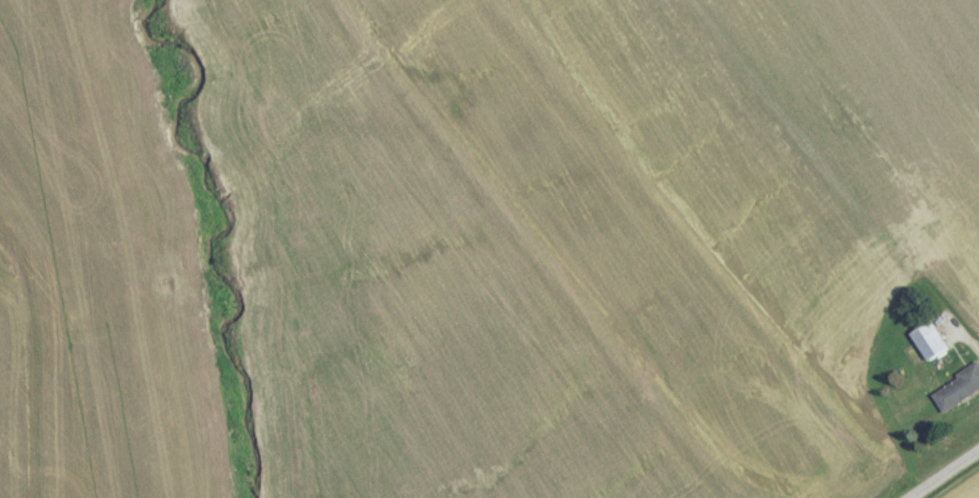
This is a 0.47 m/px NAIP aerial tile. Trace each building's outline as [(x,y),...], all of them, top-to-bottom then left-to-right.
[(913,340),(931,368),(953,354),(934,326),(913,340)] [(948,420),(978,399),(978,369),(934,400),(948,420)]
